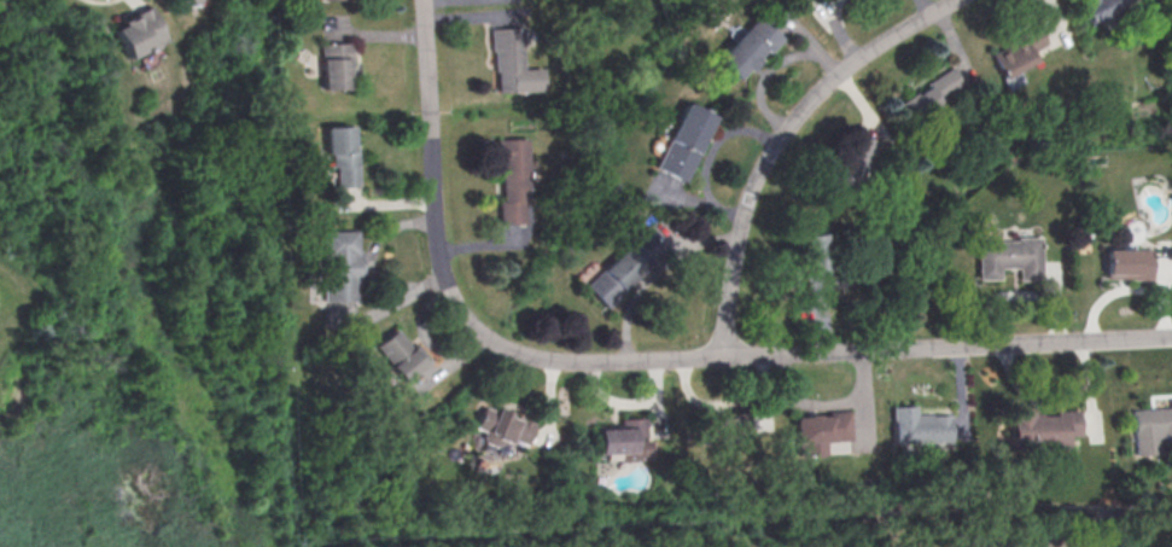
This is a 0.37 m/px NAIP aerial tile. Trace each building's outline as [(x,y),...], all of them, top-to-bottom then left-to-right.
[(1135,0),(1082,0),(1078,2),(1090,24),(1135,0)] [(112,29),(127,59),(163,41),(146,6),(130,13),(132,16),(118,23),(119,25),(112,29)] [(713,60),(734,78),(760,48),(766,53),(781,37),(754,14),(713,60)] [(495,91),(541,88),(540,66),(521,68),(520,27),(488,28),(489,51),(491,50),(492,71),(495,71),(495,91)] [(1018,70),(1036,62),(1031,51),(1045,43),(1038,27),(989,51),(1007,88),(1022,81),(1018,70)] [(322,88),(350,87),(349,42),(321,43),(322,88)] [(897,103),(910,123),(964,86),(951,65),(897,103)] [(654,167),(684,181),(715,116),(683,103),(654,167)] [(322,127),(352,126),(356,186),(334,187),(333,167),(331,167),(330,152),(323,153),(322,127)] [(823,190),(847,203),(880,141),(856,129),(823,190)] [(497,223),(523,222),(523,203),(527,203),(525,138),(494,139),(495,164),(498,164),(501,199),(496,199),(497,223)] [(583,284),(605,308),(623,290),(620,289),(649,261),(652,264),(664,252),(642,229),(583,284)] [(809,293),(824,290),(821,273),(833,270),(824,233),(800,238),(807,268),(803,269),(809,293)] [(321,234),(355,234),(356,298),(322,298),(321,234)] [(983,279),(1007,279),(1007,267),(1026,267),(1026,279),(1049,279),(1049,235),(1022,235),(1022,240),(983,240),(983,279)] [(1109,279),(1159,278),(1158,246),(1108,249),(1109,279)] [(372,345),(402,383),(424,366),(421,362),(427,357),(415,342),(409,348),(393,328),(372,345)] [(1171,397),(1171,441),(1156,442),(1158,454),(1133,455),(1131,411),(1171,408),(1171,397)] [(473,427),(482,432),(479,436),(482,442),(491,446),(498,444),(500,441),(508,443),(511,438),(524,444),(533,424),(515,415),(513,419),(506,415),(507,413),(495,407),(492,412),(483,407),(473,427)] [(891,407),(915,407),(915,414),(950,413),(952,442),(892,444),(891,407)] [(1004,408),(1033,408),(1033,414),(1054,414),(1053,411),(1079,411),(1079,435),(1066,435),(1066,448),(1005,449),(1004,408)] [(793,418),(827,415),(827,412),(847,411),(850,441),(834,442),(834,454),(795,456),(793,418)] [(595,430),(617,429),(617,419),(643,417),(645,437),(632,437),(634,453),(596,455),(595,430)]
